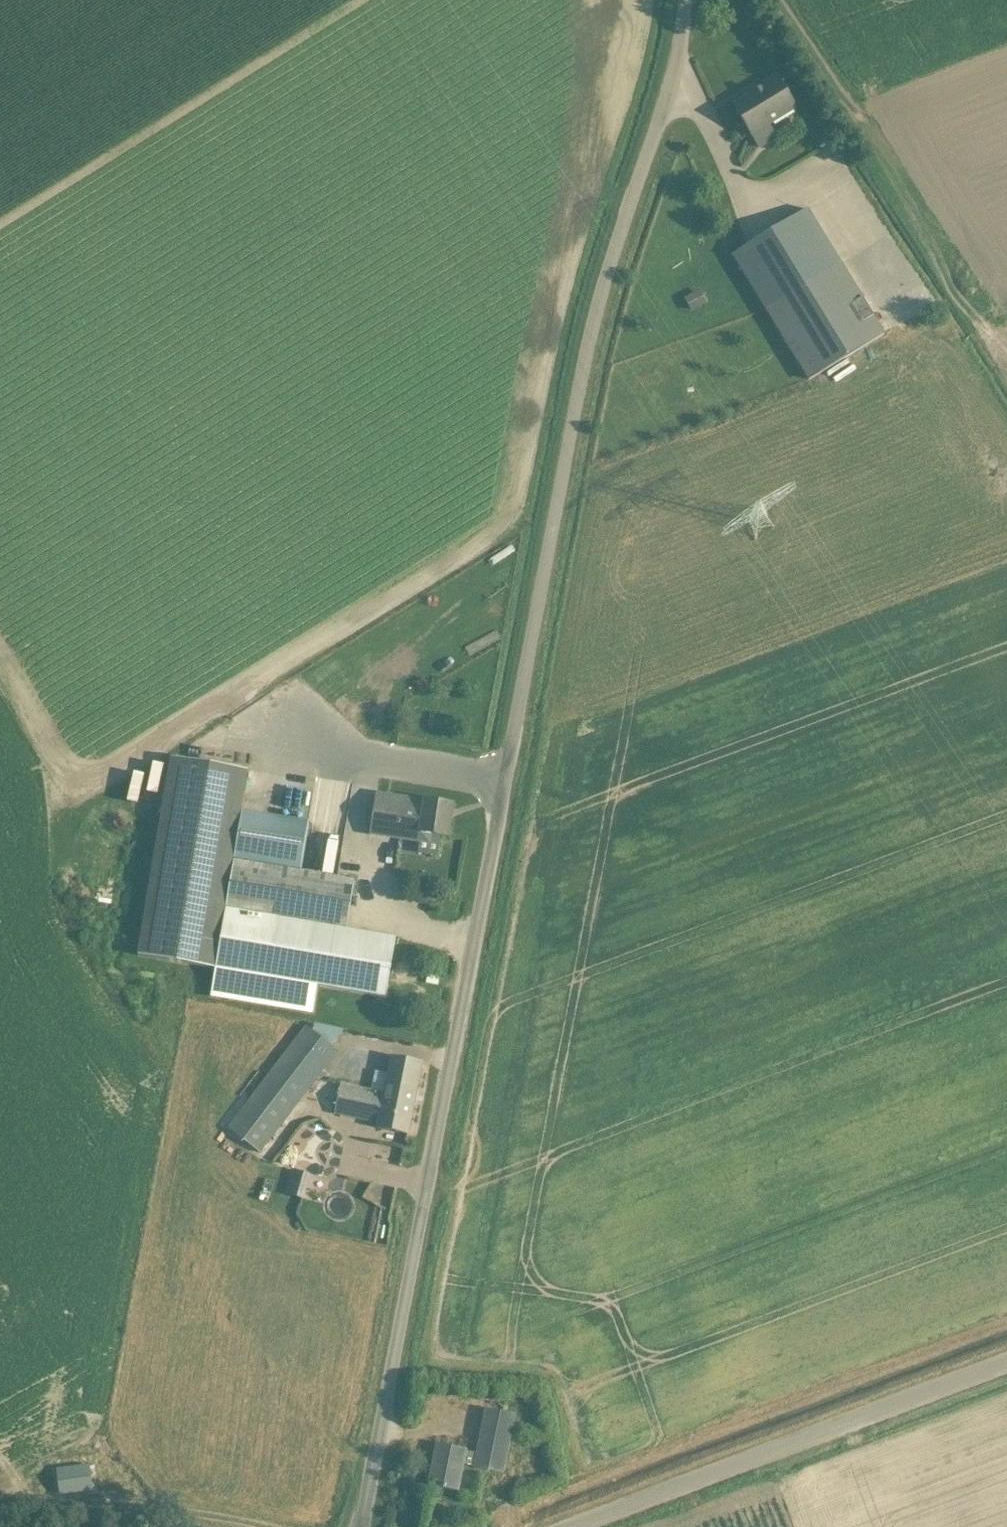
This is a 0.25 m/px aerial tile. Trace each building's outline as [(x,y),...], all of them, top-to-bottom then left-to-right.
[(796,108),(787,93),(776,75),(759,86),(761,89),(734,105),(752,135),(796,108)] [(734,255),(810,380),(885,334),(808,209),(734,255)] [(139,955),(212,967),(208,992),(303,1009),(308,984),(386,997),(397,937),(347,929),(355,881),(300,872),(309,822),(242,811),(249,770),(172,757),(139,955)] [(371,835),(398,840),(430,845),(431,834),(448,837),(453,804),(377,793),(371,835)] [(310,859),(320,861),(324,844),(315,841),(310,859)] [(307,1026),(228,1128),(261,1151),(338,1050),(307,1026)] [(341,1084),(335,1113),(379,1122),(377,1128),(407,1134),(408,1134),(416,1098),(385,1092),(385,1093),(372,1090),(341,1084)] [(285,1191),(304,1195),(310,1171),(291,1166),(285,1191)] [(525,1402),(536,1403),(537,1391),(526,1390),(525,1402)] [(430,1484),(458,1489),(463,1463),(475,1465),(475,1466),(503,1472),(515,1415),(487,1409),(478,1454),(466,1451),(466,1450),(438,1445),(430,1484)] [(93,1489),(90,1469),(90,1466),(108,1463),(106,1451),(42,1461),(45,1491),(61,1489),(61,1494),(93,1489)]
